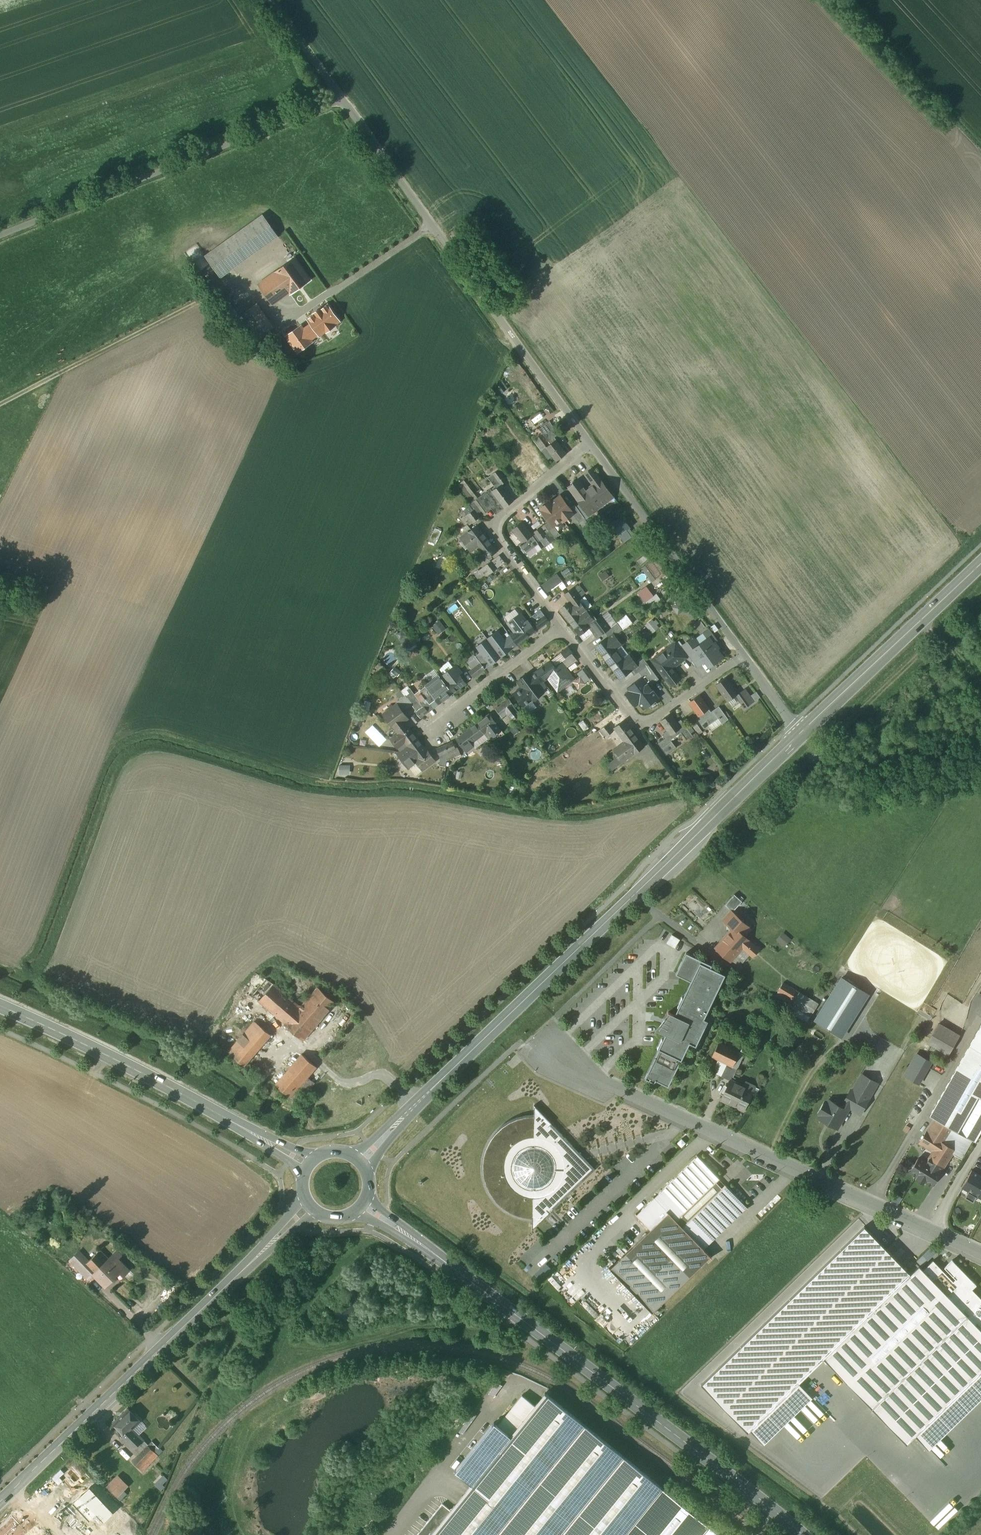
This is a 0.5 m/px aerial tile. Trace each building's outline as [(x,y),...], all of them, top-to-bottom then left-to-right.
[(263,215),(206,256),(221,277),(278,236),(263,215)] [(294,258),(275,271),(275,272),(258,284),(272,305),(290,292),(301,308),(320,294),(294,258)] [(273,327),(257,304),(242,314),(259,337),(273,327)] [(339,321),(328,305),(321,310),(321,309),(314,314),(315,315),(308,319),(312,324),(318,333),(319,335),(326,330),(327,331),(333,327),(332,326),(339,321)] [(310,339),(318,333),(312,324),(304,330),(301,326),(287,336),(298,352),(312,342),(310,339)] [(549,421),(539,429),(551,444),(556,440),(557,441),(555,437),(559,434),(549,421)] [(557,441),(556,440),(551,444),(546,447),(539,437),(534,441),(548,459),(552,456),(556,461),(566,454),(557,441)] [(529,442),(518,450),(522,455),(513,461),(521,471),(530,464),(532,466),(534,464),(530,459),(538,453),(529,442)] [(532,466),(530,464),(521,471),(520,471),(530,485),(540,477),(532,466)] [(604,486),(592,470),(585,475),(586,475),(594,485),(596,484),(600,489),(604,486)] [(501,473),(496,478),(501,485),(502,484),(507,481),(501,473)] [(465,480),(459,485),(473,500),(479,494),(465,480)] [(587,491),(578,480),(568,487),(585,509),(592,503),(596,508),(608,500),(600,489),(596,484),(594,485),(587,491)] [(502,484),(501,485),(484,497),(490,505),(490,506),(496,514),(514,501),(502,484)] [(484,497),(482,495),(476,499),(484,510),(490,506),(490,505),(484,497)] [(560,496),(552,502),(551,501),(540,509),(549,521),(553,526),(554,526),(561,520),(562,522),(573,514),(570,509),(560,496)] [(479,518),(469,505),(464,509),(468,514),(464,517),(470,525),(479,518)] [(585,519),(575,505),(570,509),(573,514),(579,523),(585,519)] [(622,518),(614,524),(621,534),(629,528),(622,518)] [(560,535),(554,526),(553,526),(549,521),(544,525),(555,539),(560,535)] [(532,534),(522,522),(513,529),(523,542),(519,545),(526,553),(539,544),(532,536),(533,535),(532,534)] [(467,525),(458,531),(462,537),(471,530),(467,525)] [(550,533),(544,525),(535,532),(540,540),(545,546),(555,540),(550,533)] [(462,537),(460,538),(470,551),(477,546),(487,539),(477,526),(471,530),(462,537)] [(497,552),(487,539),(477,546),(487,559),(497,552)] [(499,555),(491,562),(496,569),(505,562),(499,555)] [(645,555),(636,561),(640,566),(648,559),(645,555)] [(496,569),(491,562),(485,566),(491,573),(496,569)] [(491,573),(485,566),(479,570),(485,578),(491,573)] [(557,575),(543,585),(548,591),(561,581),(557,575)] [(639,593),(654,611),(664,603),(649,584),(639,593)] [(585,593),(579,586),(574,590),(580,597),(585,593)] [(580,597),(574,590),(573,588),(565,594),(570,602),(580,615),(586,610),(578,599),(580,597)] [(570,602),(560,609),(570,622),(580,615),(570,602)] [(549,621),(540,610),(531,617),(535,622),(534,622),(539,629),(549,621)] [(527,622),(521,613),(508,623),(514,632),(510,635),(500,622),(510,635),(517,645),(536,631),(528,621),(527,622)] [(580,615),(570,622),(579,635),(589,628),(586,624),(580,615)] [(601,616),(595,621),(593,619),(586,624),(589,628),(579,635),(584,641),(593,634),(597,639),(610,628),(601,616)] [(626,616),(617,623),(622,630),(631,623),(626,616)] [(653,633),(662,626),(655,618),(647,625),(653,633)] [(434,625),(438,634),(446,630),(442,621),(434,625)] [(622,630),(617,623),(612,628),(617,634),(622,630)] [(510,635),(507,632),(502,636),(498,630),(487,638),(495,648),(501,657),(517,645),(510,635)] [(613,634),(596,647),(608,663),(619,654),(615,649),(621,645),(613,634)] [(495,648),(487,638),(476,646),(480,652),(490,665),(501,657),(495,648)] [(709,638),(698,646),(693,638),(684,645),(698,666),(706,660),(709,665),(712,662),(713,664),(723,657),(717,650),(719,649),(714,642),(713,644),(709,638)] [(686,658),(676,643),(666,650),(668,653),(677,665),(686,658)] [(569,647),(561,653),(565,658),(566,659),(572,654),(573,653),(569,647)] [(677,665),(668,653),(655,663),(659,668),(657,669),(671,688),(681,680),(672,669),(677,665)] [(572,654),(566,659),(565,658),(562,661),(567,667),(577,660),(572,654)] [(619,654),(608,663),(620,679),(637,666),(629,655),(623,660),(619,654)] [(643,658),(638,663),(643,669),(648,665),(643,658)] [(477,659),(468,665),(472,670),(481,663),(477,659)] [(567,667),(562,661),(554,667),(557,671),(544,681),(553,693),(574,677),(567,667)] [(554,667),(550,662),(537,671),(544,681),(557,671),(554,667)] [(472,670),(469,672),(473,678),(485,669),(481,663),(472,670)] [(455,665),(440,676),(453,693),(466,683),(459,674),(461,672),(455,665)] [(659,679),(648,665),(643,669),(639,672),(649,686),(659,679)] [(533,674),(529,668),(516,678),(521,685),(513,692),(524,707),(546,691),(540,683),(533,674)] [(540,683),(544,681),(537,671),(533,674),(540,683)] [(440,676),(419,691),(430,704),(437,699),(440,703),(453,693),(440,676)] [(738,695),(726,678),(716,685),(728,701),(736,696),(738,695)] [(643,686),(634,694),(644,707),(653,700),(643,686)] [(744,695),(742,692),(738,695),(736,696),(741,703),(747,699),(744,695)] [(754,702),(747,693),(744,695),(747,699),(741,703),(745,708),(754,702)] [(406,696),(396,703),(397,705),(403,712),(412,705),(406,696)] [(711,712),(699,696),(689,703),(701,719),(699,721),(701,724),(706,721),(709,725),(715,721),(710,713),(711,712)] [(520,715),(509,700),(501,706),(507,713),(513,720),(520,715)] [(397,705),(395,706),(390,705),(390,710),(384,715),(394,728),(398,733),(407,726),(404,721),(407,718),(403,712),(397,705)] [(424,706),(417,712),(417,711),(416,712),(420,718),(428,712),(424,706)] [(507,713),(501,706),(496,710),(502,717),(507,713)] [(711,712),(710,713),(715,721),(718,718),(722,724),(728,719),(719,706),(711,712)] [(497,724),(490,714),(477,724),(484,734),(487,731),(492,738),(501,731),(496,724),(497,724)] [(677,723),(671,714),(661,721),(667,730),(671,735),(668,737),(671,740),(681,733),(679,729),(681,728),(677,723)] [(613,732),(603,720),(594,726),(598,731),(601,729),(607,736),(613,732)] [(693,736),(681,720),(677,723),(681,728),(679,729),(681,733),(687,740),(693,736)] [(624,721),(615,728),(624,741),(634,734),(624,721)] [(477,724),(456,739),(466,752),(474,746),(473,746),(476,744),(474,741),(484,734),(477,724)] [(702,732),(696,724),(693,726),(699,734),(702,732)] [(407,726),(398,733),(391,739),(401,751),(407,746),(408,746),(417,739),(407,726)] [(667,730),(664,733),(663,736),(665,738),(658,743),(666,755),(676,748),(671,740),(668,737),(671,735),(667,730)] [(375,740),(382,746),(389,739),(383,733),(375,740)] [(644,747),(634,734),(624,741),(634,754),(644,747)] [(408,746),(407,746),(401,751),(398,754),(408,768),(416,762),(422,770),(435,761),(428,750),(427,751),(417,738),(417,739),(408,746)] [(455,748),(453,742),(444,746),(447,752),(446,763),(450,762),(451,759),(460,754),(457,747),(455,748)] [(447,752),(444,746),(436,750),(441,759),(440,765),(446,766),(446,763),(447,752)] [(656,755),(650,747),(645,751),(650,759),(656,755)] [(341,765),(341,775),(352,774),(351,764),(341,765)] [(734,894),(724,906),(731,912),(732,912),(733,912),(742,902),(734,894)] [(733,912),(732,912),(731,912),(724,920),(729,925),(729,933),(734,927),(744,935),(750,928),(733,912)] [(729,933),(715,948),(731,962),(743,948),(753,957),(760,950),(744,935),(734,927),(729,933)] [(680,940),(672,935),(667,943),(675,948),(680,940)] [(691,981),(683,998),(682,997),(678,1007),(679,1007),(675,1015),(668,1012),(668,1013),(672,1015),(670,1021),(665,1019),(663,1025),(667,1027),(665,1031),(667,1032),(664,1040),(662,1039),(657,1049),(659,1050),(682,1060),(690,1043),(696,1046),(708,1021),(704,1019),(725,975),(711,968),(712,965),(686,952),(676,974),(691,981)] [(841,976),(814,1020),(841,1036),(868,993),(841,976)] [(812,1000),(797,991),(783,983),(778,992),(776,996),(810,1017),(818,1005),(812,1000)] [(300,1007),(274,984),(259,1001),(286,1024),(285,1025),(303,1041),(319,1023),(300,1007)] [(318,987),(300,1007),(319,1023),(336,1003),(318,987)] [(255,1022),(229,1052),(244,1066),(271,1035),(255,1022)] [(959,1036),(939,1024),(928,1043),(948,1055),(959,1036)] [(970,1046),(980,1052),(980,1026),(970,1046)] [(749,1057),(719,1043),(712,1057),(727,1064),(737,1069),(742,1072),(749,1057)] [(229,1052),(210,1044),(204,1050),(225,1059),(229,1052)] [(930,1116),(935,1119),(958,1132),(978,1097),(980,1099),(980,1052),(970,1046),(930,1116)] [(682,1060),(659,1050),(645,1079),(655,1084),(656,1081),(669,1087),(682,1060)] [(916,1052),(903,1075),(919,1084),(931,1061),(916,1052)] [(302,1054),(276,1084),(297,1103),(309,1089),(303,1083),(317,1067),(302,1054)] [(737,1069),(727,1064),(721,1076),(730,1080),(732,1081),(737,1069)] [(863,1075),(854,1091),(868,1099),(877,1083),(863,1075)] [(732,1081),(730,1080),(721,1099),(744,1110),(753,1091),(732,1081)] [(854,1091),(851,1090),(843,1104),(844,1104),(842,1108),(847,1110),(849,1107),(861,1114),(868,1100),(868,1099),(854,1091)] [(958,1132),(970,1140),(975,1142),(980,1131),(980,1099),(978,1097),(958,1132)] [(842,1108),(829,1100),(828,1103),(825,1102),(819,1113),(821,1115),(820,1118),(837,1128),(847,1110),(842,1108)] [(534,1118),(527,1118),(518,1121),(510,1124),(503,1129),(497,1135),(491,1143),(487,1153),(485,1163),(485,1171),(485,1177),(487,1185),(491,1193),(495,1199),(502,1205),(509,1210),(516,1214),(525,1217),(532,1217),(532,1230),(550,1213),(547,1209),(550,1206),(553,1210),(561,1202),(558,1199),(561,1196),(564,1199),(572,1192),(569,1188),(572,1186),(575,1189),(583,1181),(580,1178),(593,1167),(591,1165),(588,1168),(581,1160),(583,1160),(581,1152),(574,1153),(569,1148),(573,1145),(565,1137),(562,1140),(559,1137),(562,1134),(555,1126),(551,1129),(549,1126),(552,1123),(534,1105),(534,1118)] [(958,1132),(935,1119),(919,1143),(933,1152),(929,1158),(943,1167),(954,1150),(962,1155),(970,1140),(958,1132)] [(686,1143),(682,1139),(678,1143),(682,1147),(686,1143)] [(716,1182),(720,1179),(697,1155),(698,1156),(655,1198),(654,1197),(653,1197),(668,1213),(704,1249),(747,1207),(748,1208),(725,1184),(722,1188),(716,1182)] [(927,1161),(925,1160),(923,1163),(917,1159),(909,1172),(917,1177),(916,1178),(923,1183),(924,1182),(932,1186),(942,1171),(941,1170),(943,1167),(929,1158),(927,1161)] [(977,1181),(969,1176),(959,1191),(979,1204),(980,1202),(980,1174),(977,1181)] [(668,1213),(611,1268),(610,1267),(609,1268),(653,1314),(654,1313),(653,1312),(710,1257),(711,1258),(712,1257),(704,1249),(668,1213)] [(800,1383),(824,1359),(824,1358),(911,1273),(870,1230),(712,1384),(754,1427),(800,1383)] [(69,1254),(62,1247),(55,1254),(66,1265),(71,1261),(73,1259),(69,1254)] [(109,1259),(100,1250),(89,1261),(79,1252),(76,1255),(72,1251),(69,1254),(73,1259),(71,1261),(85,1275),(90,1270),(105,1286),(111,1280),(113,1282),(114,1282),(117,1280),(117,1279),(115,1277),(120,1272),(123,1276),(130,1270),(127,1267),(119,1259),(122,1256),(117,1251),(109,1259)] [(824,1265),(827,1268),(841,1254),(838,1251),(824,1265)] [(536,1274),(542,1281),(554,1269),(548,1263),(536,1274)] [(138,1274),(129,1265),(127,1267),(130,1270),(136,1276),(138,1274)] [(824,1358),(824,1359),(825,1358),(833,1350),(929,1450),(980,1400),(980,1330),(933,1280),(919,1266),(911,1273),(824,1358)] [(961,1268),(953,1276),(955,1279),(953,1281),(943,1270),(933,1280),(980,1330),(980,1298),(972,1289),(977,1285),(961,1268)] [(800,1383),(754,1427),(768,1442),(814,1398),(800,1383)] [(523,1421),(515,1414),(503,1429),(494,1422),(455,1470),(472,1484),(451,1510),(430,1534),(626,1534),(664,1488),(545,1393),(523,1421)] [(129,1408),(113,1423),(119,1429),(117,1431),(121,1438),(120,1439),(132,1451),(144,1440),(133,1429),(141,1421),(129,1408)] [(148,1445),(132,1461),(143,1472),(158,1455),(148,1445)] [(128,1486),(118,1475),(107,1485),(117,1496),(128,1486)] [(664,1488),(626,1534),(701,1534),(710,1524),(664,1488)] [(417,1534),(430,1534),(451,1510),(443,1503),(417,1534)]
